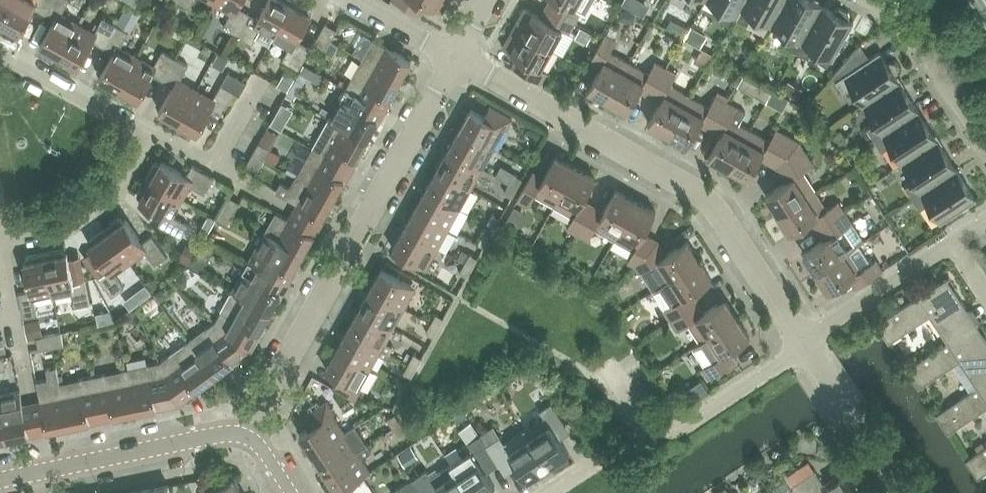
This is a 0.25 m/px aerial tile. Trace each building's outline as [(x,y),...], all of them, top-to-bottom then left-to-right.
[(0,23),(0,27),(14,35),(16,34),(18,31),(20,33),(34,8),(45,13),(52,0),(13,0),(0,23)] [(13,0),(0,0),(0,23),(13,0)] [(45,13),(55,19),(41,44),(43,45),(42,48),(42,51),(58,60),(78,24),(61,14),(69,0),(52,0),(45,13)] [(177,1),(190,8),(194,0),(177,0),(177,1)] [(248,12),(238,6),(242,0),(216,0),(215,2),(232,11),(223,27),(236,34),(248,12)] [(294,0),(269,0),(259,18),(248,12),(236,34),(252,43),(261,27),(275,35),(294,0)] [(275,35),(291,44),(283,60),(299,69),(311,47),(297,40),(312,14),(309,13),(310,10),(310,7),(296,0),(294,0),(275,35)] [(416,12),(422,2),(442,13),(449,0),(395,0),(416,12)] [(575,22),(581,11),(575,7),(579,0),(555,0),(550,8),(575,22)] [(736,17),(746,0),(706,0),(724,10),(720,19),(733,26),(737,17),(736,17)] [(737,17),(748,24),(753,15),(771,25),(786,0),(746,0),(736,17),(737,17)] [(823,5),(814,0),(786,0),(771,25),(790,36),(785,44),(797,51),(823,5)] [(823,5),(797,51),(809,57),(814,49),(833,60),(854,22),(849,20),(851,16),(850,11),(841,7),(836,8),(834,11),(823,5)] [(128,7),(117,25),(129,32),(139,13),(128,7)] [(575,22),(550,8),(545,18),(525,7),(514,27),(552,48),(563,29),(569,32),(575,22)] [(621,9),(618,18),(634,23),(636,13),(621,9)] [(104,47),(116,24),(103,17),(95,33),(78,24),(58,60),(73,68),(76,67),(77,65),(80,66),(94,41),(104,47)] [(320,34),(331,40),(337,29),(326,23),(320,34)] [(117,93),(137,57),(120,47),(129,32),(117,25),(116,24),(104,47),(114,52),(100,77),(102,79),(101,81),(102,84),(117,93)] [(677,26),(676,31),(679,35),(685,34),(686,29),(683,25),(677,26)] [(514,27),(503,47),(523,58),(517,68),(541,82),(547,71),(541,68),(552,48),(514,27)] [(581,28),(576,36),(587,42),(592,34),(581,28)] [(608,100),(629,62),(610,51),(617,40),(606,33),(592,58),(603,64),(588,89),(608,100)] [(325,51),(331,41),(331,40),(320,34),(314,45),(325,51)] [(363,58),(400,79),(411,60),(374,39),(363,58)] [(899,81),(895,75),(898,73),(899,68),(895,62),(890,61),(887,63),(879,51),(869,58),(860,44),(832,76),(836,80),(844,92),(852,87),(864,105),(899,81)] [(163,80),(176,58),(163,50),(154,66),(137,57),(117,93),(132,101),(135,100),(137,98),(139,99),(153,74),(163,80)] [(218,54),(213,63),(223,69),(228,59),(218,54)] [(176,126),(196,90),(180,81),(188,65),(176,58),(163,80),(174,85),(159,111),(162,112),(160,115),(161,117),(176,126)] [(346,88),(384,109),(400,79),(363,58),(346,88)] [(629,62),(608,100),(628,111),(642,86),(653,92),(666,67),(656,61),(649,73),(629,62)] [(305,65),(300,73),(308,77),(321,85),(326,77),(305,65)] [(669,134),(690,96),(670,85),(677,73),(666,67),(653,92),(663,98),(649,123),(669,134)] [(285,73),(279,84),(288,89),(294,78),(285,73)] [(745,73),(738,86),(744,89),(751,77),(745,73)] [(789,81),(783,91),(796,98),(802,88),(789,81)] [(899,81),(864,105),(876,123),(868,128),(875,139),(919,110),(899,81)] [(196,90),(176,126),(192,134),(194,134),(196,131),(198,132),(212,107),(223,113),(235,91),(222,84),(213,99),(196,90)] [(330,117),(367,139),(384,109),(346,88),(330,117)] [(690,96),(669,134),(689,145),(703,120),(713,126),(727,101),(716,95),(709,107),(690,96)] [(750,130),(739,124),(746,112),(727,101),(713,126),(723,131),(709,156),(729,168),(750,130)] [(460,129),(494,148),(505,128),(506,129),(513,118),(491,106),(485,116),(472,109),(460,129)] [(919,110),(875,139),(882,151),(891,145),(902,163),(938,139),(919,110)] [(272,120),(270,122),(279,128),(283,121),(274,115),(272,120)] [(313,147),(351,168),(367,139),(330,117),(313,147)] [(494,148),(460,129),(449,149),(483,168),(494,148)] [(750,130),(729,168),(749,179),(763,154),(780,163),(799,142),(776,129),(770,141),(750,130)] [(913,197),(957,168),(938,139),(902,163),(914,181),(906,186),(913,197)] [(253,153),(247,164),(258,170),(264,159),(270,149),(259,142),(253,153)] [(799,142),(780,163),(790,179),(766,195),(779,214),(815,190),(802,171),(814,164),(799,142)] [(296,177),(334,198),(351,168),(313,147),(296,177)] [(271,149),(266,159),(275,164),(280,154),(271,149)] [(483,168),(449,149),(438,169),(472,188),(483,168)] [(535,193),(555,204),(576,167),(556,156),(542,181),(532,175),(518,199),(529,205),(535,193)] [(155,163),(146,178),(182,198),(190,185),(205,194),(215,177),(193,165),(187,175),(162,161),(160,163),(158,162),(155,163)] [(579,233),(592,209),(582,203),(596,178),(576,167),(555,204),(574,215),(568,227),(579,233)] [(957,168),(913,197),(921,209),(929,204),(941,222),(977,199),(957,168)] [(472,188),(438,169),(427,189),(460,208),(472,188)] [(510,183),(518,187),(523,178),(515,174),(510,183)] [(296,177),(286,196),(323,217),(334,198),(296,177)] [(182,198),(146,178),(138,193),(138,196),(141,198),(140,200),(165,214),(159,225),(181,237),(188,224),(172,215),(182,198)] [(518,187),(510,183),(505,192),(512,197),(518,187)] [(460,208),(427,189),(416,209),(449,227),(460,208)] [(615,238),(636,201),(616,189),(602,215),(592,209),(579,233),(589,239),(596,227),(615,238)] [(822,227),(845,211),(838,201),(827,209),(815,190),(779,214),(791,233),(815,217),(822,227)] [(229,196),(223,207),(217,218),(228,224),(234,213),(240,202),(229,196)] [(636,265),(655,244),(642,237),(656,212),(636,201),(615,238),(635,249),(628,261),(636,265)] [(405,229),(438,247),(449,227),(416,209),(405,229)] [(864,240),(852,222),(845,211),(822,227),(828,237),(804,252),(816,272),(858,244),(864,240)] [(277,212),(266,231),(304,252),(314,233),(277,212)] [(488,223),(495,227),(500,218),(493,214),(488,223)] [(105,228),(129,261),(145,250),(155,264),(167,256),(153,235),(143,242),(126,219),(124,221),(122,218),(119,218),(105,228)] [(495,227),(488,223),(482,232),(490,236),(495,227)] [(129,261),(105,228),(91,238),(90,241),(92,244),(90,245),(107,269),(98,276),(112,296),(124,287),(114,273),(129,261)] [(438,247),(405,229),(393,249),(427,268),(438,247)] [(249,261),(287,282),(304,252),(266,231),(249,261)] [(205,240),(191,266),(202,272),(215,246),(205,240)] [(655,244),(636,265),(652,291),(700,260),(687,241),(663,257),(655,244)] [(860,285),(883,269),(876,259),(870,263),(858,244),(816,272),(829,291),(853,275),(860,285)] [(187,246),(180,258),(191,264),(197,252),(187,246)] [(45,252),(53,293),(72,289),(76,306),(91,303),(85,279),(74,281),(68,253),(65,253),(65,250),(62,249),(45,252)] [(45,252),(28,256),(26,258),(27,261),(24,262),(30,290),(18,293),(24,317),(38,314),(35,297),(53,293),(45,252)] [(465,263),(473,267),(478,258),(471,253),(465,263)] [(700,260),(652,291),(671,320),(695,305),(688,295),(712,279),(700,260)] [(233,291),(270,312),(287,282),(249,261),(233,291)] [(473,267),(465,263),(460,272),(468,276),(473,267)] [(371,289),(404,307),(416,287),(382,268),(371,289)] [(184,274),(176,280),(182,288),(187,283),(188,279),(184,274)] [(877,324),(882,330),(889,342),(931,315),(948,342),(949,343),(972,327),(972,326),(964,315),(966,308),(955,291),(952,293),(944,280),(877,324)] [(146,285),(136,293),(142,300),(151,293),(146,285)] [(162,289),(156,294),(161,301),(165,297),(166,294),(162,289)] [(404,307),(371,289),(360,309),(393,327),(404,307)] [(270,312),(233,291),(216,321),(249,350),(270,312)] [(702,341),(738,318),(725,299),(701,314),(695,305),(671,320),(678,330),(690,323),(702,341)] [(391,352),(394,346),(385,341),(393,327),(360,309),(349,329),(391,352)] [(96,313),(99,323),(114,320),(109,310),(96,313)] [(432,322),(439,327),(445,317),(437,313),(432,322)] [(39,318),(24,321),(25,326),(28,338),(42,335),(39,318)] [(702,341),(690,349),(709,378),(733,363),(726,353),(750,337),(738,318),(702,341)] [(188,341),(214,376),(249,350),(216,321),(188,341)] [(439,327),(432,322),(427,332),(434,336),(439,327)] [(984,336),(982,338),(974,325),(972,326),(972,327),(949,343),(948,342),(907,369),(919,387),(960,361),(978,387),(978,388),(985,383),(985,339),(984,336)] [(371,367),(379,353),(388,358),(391,352),(349,329),(338,348),(371,367)] [(62,332),(49,334),(37,337),(40,349),(52,347),(64,344),(62,332)] [(214,376),(188,341),(160,362),(178,402),(214,376)] [(371,367),(338,348),(326,369),(339,376),(333,387),(355,399),(362,388),(360,387),(371,367)] [(409,362),(417,367),(422,357),(415,353),(409,362)] [(135,411),(178,402),(160,362),(126,369),(135,411)] [(417,367),(409,362),(404,372),(412,376),(417,367)] [(60,383),(57,366),(47,368),(49,378),(37,381),(41,400),(47,429),(69,425),(60,383)] [(93,376),(102,418),(135,411),(126,369),(93,376)] [(60,383),(69,425),(102,418),(93,376),(60,383)] [(978,388),(978,387),(937,414),(949,433),(985,408),(985,383),(978,388)] [(669,393),(674,401),(682,396),(677,388),(669,393)] [(0,395),(0,403),(7,438),(29,433),(23,403),(20,391),(0,395)] [(41,400),(23,403),(29,433),(47,429),(41,400)] [(313,453),(345,432),(333,413),(334,412),(327,401),(304,417),(310,427),(300,433),(313,453)] [(545,416),(525,429),(549,466),(569,452),(555,432),(567,424),(552,402),(540,410),(545,416)] [(463,410),(454,416),(458,421),(467,416),(463,410)] [(394,427),(401,422),(395,414),(388,418),(394,427)] [(401,422),(394,427),(400,436),(407,431),(401,422)] [(326,472),(368,444),(355,425),(345,432),(313,453),(326,472)] [(487,445),(495,457),(501,467),(514,459),(528,480),(549,466),(525,429),(505,442),(501,436),(487,445)] [(471,492),(486,492),(496,486),(482,465),(495,457),(487,445),(480,435),(459,449),(463,455),(451,463),(471,492)] [(370,471),(363,459),(373,453),(368,444),(326,472),(338,492),(370,471)] [(966,459),(978,478),(985,473),(985,446),(966,459)] [(810,462),(797,470),(803,478),(815,470),(810,462)] [(451,463),(431,476),(427,470),(413,479),(423,492),(440,492),(441,492),(471,492),(451,463)] [(797,470),(787,477),(792,485),(803,478),(797,470)] [(813,492),(826,492),(827,492),(858,492),(856,490),(858,489),(852,481),(851,482),(844,471),(824,484),(815,470),(803,478),(813,492)] [(233,477),(216,489),(211,481),(201,487),(205,492),(243,492),(233,477)] [(803,478),(792,485),(791,486),(795,492),(813,492),(803,478)] [(413,479),(398,489),(397,490),(396,491),(395,492),(423,492),(413,479)]
